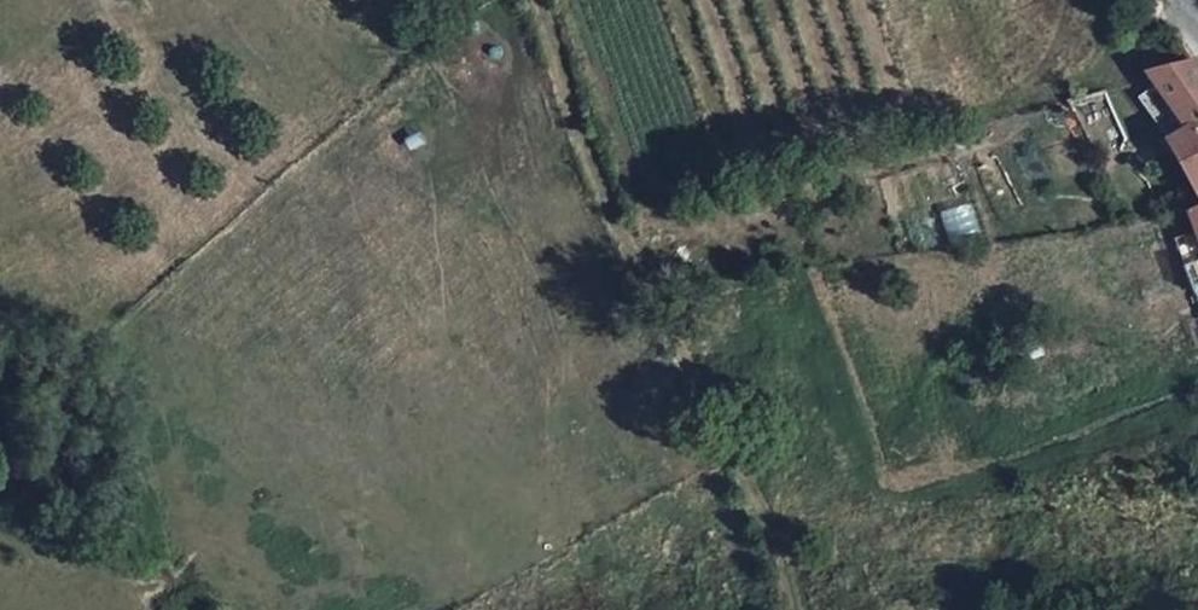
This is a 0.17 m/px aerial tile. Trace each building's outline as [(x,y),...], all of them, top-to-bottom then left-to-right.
[(1197,67),(1153,78),(1191,125),(1177,137),(1197,164),(1197,69),(1197,67)]
